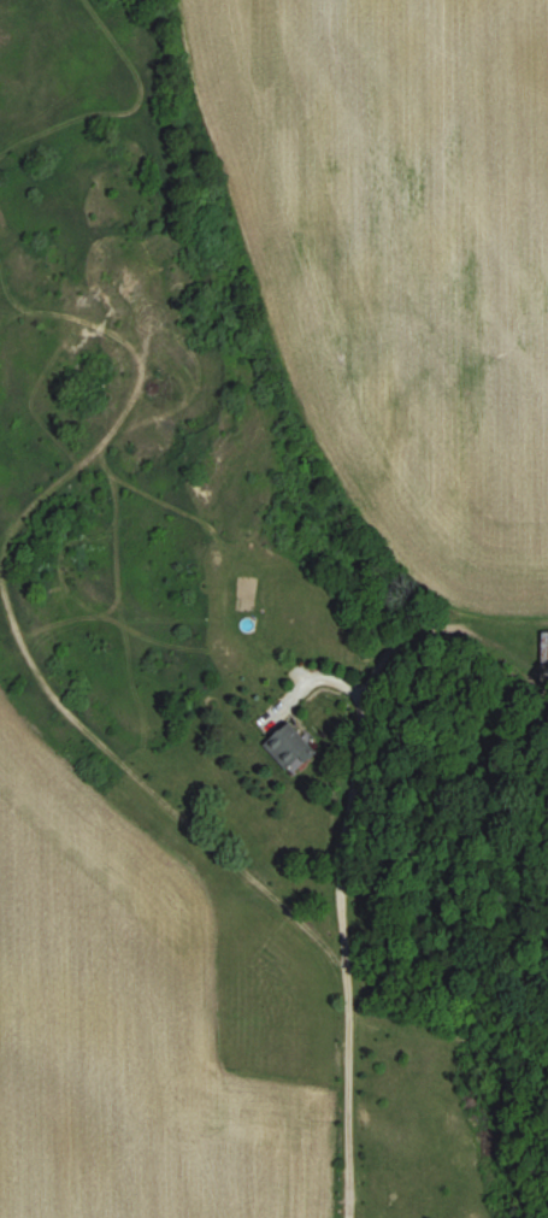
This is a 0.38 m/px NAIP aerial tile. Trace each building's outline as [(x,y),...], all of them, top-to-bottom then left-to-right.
[(317,748),(293,720),(266,742),(290,771),(317,748)]
